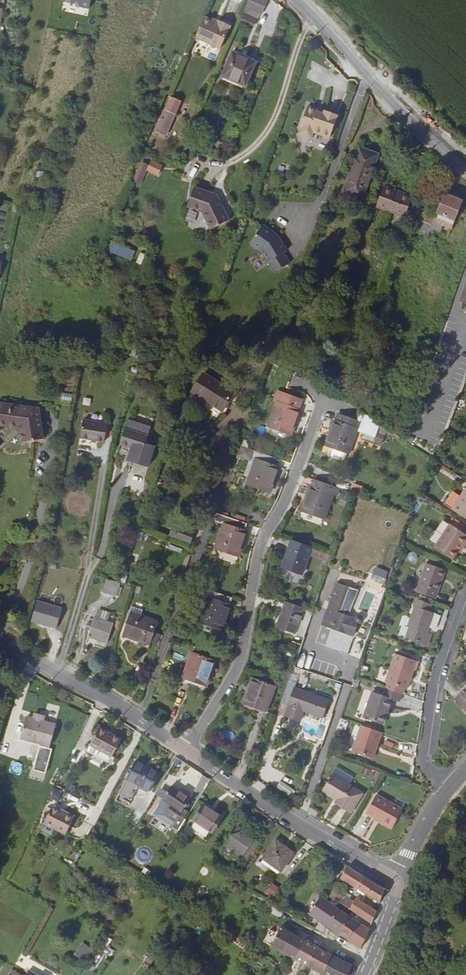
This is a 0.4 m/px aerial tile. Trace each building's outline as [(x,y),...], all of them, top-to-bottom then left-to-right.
[(62,0),(72,3),(71,5),(87,9),(89,0),(62,0)] [(247,5),(262,12),(267,0),(249,0),(247,5)] [(218,25),(203,18),(194,39),(209,45),(209,48),(214,50),(217,49),(220,50),(230,27),(219,22),(218,25)] [(255,63),(233,51),(221,73),(243,85),(255,63)] [(179,105),(169,101),(154,138),(157,139),(158,136),(165,139),(179,105)] [(318,107),(309,103),(301,125),(302,126),(301,131),(302,135),(308,137),(312,135),(314,130),(330,136),(339,113),(326,109),(325,111),(317,108),(318,107)] [(342,193),(346,195),(362,151),(358,150),(342,193)] [(362,151),(346,195),(361,200),(376,157),(362,151)] [(140,189),(148,169),(142,166),(134,186),(140,189)] [(216,193),(194,185),(187,204),(202,210),(210,226),(228,218),(216,193)] [(401,216),(407,197),(394,192),(394,191),(382,186),(375,207),(401,216)] [(434,217),(414,209),(409,221),(411,221),(407,231),(426,238),(428,234),(431,235),(432,231),(436,233),(438,227),(450,231),(461,204),(442,197),(434,217)] [(259,227),(246,247),(259,256),(272,277),(289,267),(282,257),(285,254),(275,238),(259,227)] [(131,261),(135,250),(111,241),(107,251),(131,261)] [(458,304),(465,307),(465,282),(458,304)] [(343,300),(335,298),(331,310),(338,313),(343,300)] [(275,359),(273,366),(279,370),(281,363),(275,359)] [(231,397),(200,376),(190,393),(220,413),(231,397)] [(114,406),(120,393),(112,389),(107,403),(114,406)] [(61,393),(61,400),(71,401),(72,393),(61,393)] [(296,411),(300,403),(275,394),(272,403),(275,404),(266,428),(289,437),(298,412),(296,411)] [(0,405),(0,426),(16,429),(16,431),(17,432),(18,433),(20,434),(21,434),(24,444),(44,441),(39,410),(0,405)] [(377,426),(359,414),(356,423),(335,416),(323,447),(346,456),(355,431),(364,435),(373,438),(377,426)] [(105,424),(82,421),(79,440),(102,443),(105,424)] [(126,421),(117,446),(129,450),(126,462),(145,468),(152,448),(143,445),(149,428),(126,421)] [(278,463),(252,454),(250,461),(254,462),(245,486),(269,495),(278,470),(275,469),(278,463)] [(334,498),(337,490),(312,482),(310,489),(308,488),(299,513),(321,521),(330,497),(334,498)] [(361,494),(363,486),(353,483),(351,490),(361,494)] [(464,492),(451,512),(465,522),(465,493),(464,492)] [(245,526),(215,515),(212,523),(221,527),(213,551),(236,559),(245,534),(242,534),(245,526)] [(453,520),(434,548),(451,560),(456,553),(460,548),(462,549),(465,544),(465,538),(461,534),(465,528),(453,520)] [(190,542),(193,533),(171,527),(169,536),(190,542)] [(299,576),(309,549),(289,542),(279,568),(299,576)] [(443,573),(424,566),(413,594),(432,601),(443,573)] [(103,592),(116,596),(120,583),(107,579),(103,592)] [(228,608),(230,601),(190,587),(186,597),(205,604),(198,626),(221,634),(230,609),(228,608)] [(324,595),(318,593),(310,614),(307,622),(311,623),(344,636),(349,621),(350,618),(344,615),(343,618),(318,609),(324,595)] [(426,614),(429,607),(414,601),(411,608),(412,609),(405,629),(406,629),(402,640),(423,648),(427,637),(423,636),(428,624),(431,616),(426,614)] [(63,608),(36,602),(31,622),(58,629),(63,608)] [(300,611),(283,605),(274,629),(292,636),(300,611)] [(300,611),(292,636),(301,639),(306,626),(307,622),(310,614),(300,611)] [(148,644),(151,635),(155,623),(128,614),(120,638),(147,648),(148,644)] [(431,616),(428,624),(434,627),(437,618),(431,616)] [(105,644),(112,624),(94,618),(88,638),(105,644)] [(349,621),(344,636),(351,639),(356,624),(349,621)] [(158,637),(151,635),(148,644),(155,647),(158,637)] [(204,689),(213,665),(190,656),(181,681),(204,689)] [(386,686),(383,692),(399,698),(402,692),(404,692),(411,673),(413,674),(416,665),(393,657),(383,684),(386,686)] [(263,714),(272,690),(248,681),(239,705),(263,714)] [(325,703),(283,689),(274,718),(296,725),(300,715),(319,722),(325,703)] [(465,690),(452,703),(465,717),(465,689),(465,690)] [(382,713),(385,714),(389,703),(396,706),(399,698),(383,692),(381,699),(369,695),(360,721),(377,727),(382,713)] [(379,728),(385,714),(382,713),(377,727),(379,728)] [(26,716),(21,737),(49,745),(55,724),(39,720),(40,717),(35,716),(34,719),(26,716)] [(101,754),(113,730),(100,724),(88,747),(101,754)] [(374,748),(379,736),(358,728),(349,755),(366,761),(371,747),(374,748)] [(113,730),(101,754),(107,757),(111,750),(114,752),(122,735),(113,730)] [(49,745),(21,737),(20,740),(48,748),(49,745)] [(159,771),(136,759),(126,778),(118,793),(130,800),(138,784),(149,790),(159,771)] [(348,815),(359,796),(329,779),(320,794),(335,803),(333,807),(348,815)] [(289,795),(293,789),(280,780),(276,787),(289,795)] [(148,792),(149,790),(138,784),(137,787),(148,792)] [(178,830),(188,813),(182,809),(188,799),(169,787),(161,799),(178,810),(169,824),(178,830)] [(127,806),(130,800),(118,793),(115,799),(127,806)] [(364,815),(371,819),(375,822),(374,823),(388,831),(400,811),(374,797),(364,815)] [(202,804),(193,818),(212,830),(221,816),(202,804)] [(73,819),(52,807),(43,824),(65,835),(73,819)] [(305,812),(304,814),(311,818),(315,813),(306,808),(305,812)] [(249,859),(263,839),(256,835),(254,837),(237,826),(226,844),(242,856),(243,854),(249,859)] [(293,851),(275,839),(263,857),(281,869),(293,851)] [(383,889),(345,864),(343,866),(345,868),(339,877),(379,901),(383,889)] [(264,891),(271,897),(279,888),(272,883),(264,891)] [(330,890),(327,888),(326,890),(329,894),(347,907),(352,900),(332,886),(330,890)] [(349,915),(325,899),(319,894),(309,912),(318,919),(337,932),(349,915)] [(352,900),(347,907),(352,910),(371,923),(375,910),(355,896),(352,900)] [(365,927),(349,915),(337,932),(359,947),(369,927),(367,925),(365,927)] [(295,958),(305,940),(292,932),(280,925),(270,944),(295,958)] [(308,965),(317,946),(308,941),(311,937),(308,935),(305,940),(295,958),(303,962),(308,965)] [(84,960),(90,946),(81,941),(74,956),(84,960)] [(323,973),(330,953),(317,946),(308,965),(323,973)] [(351,965),(330,953),(323,973),(327,974),(346,974),(351,965)] [(303,962),(295,958),(292,963),(300,967),(303,962)]
